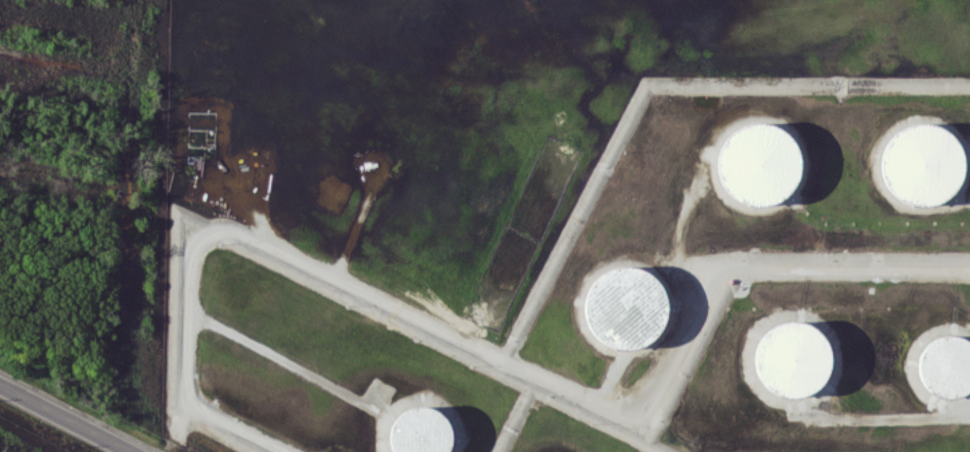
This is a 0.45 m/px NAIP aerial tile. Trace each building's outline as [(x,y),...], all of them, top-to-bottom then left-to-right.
[(755,372),(768,387),(773,389),(779,396),(786,398),(805,397),(824,381),(830,360),(829,346),(812,326),(796,321),(776,322),(760,336),(754,357),(755,372)] [(448,409),(391,408),(390,451),(447,451),(448,409)]
